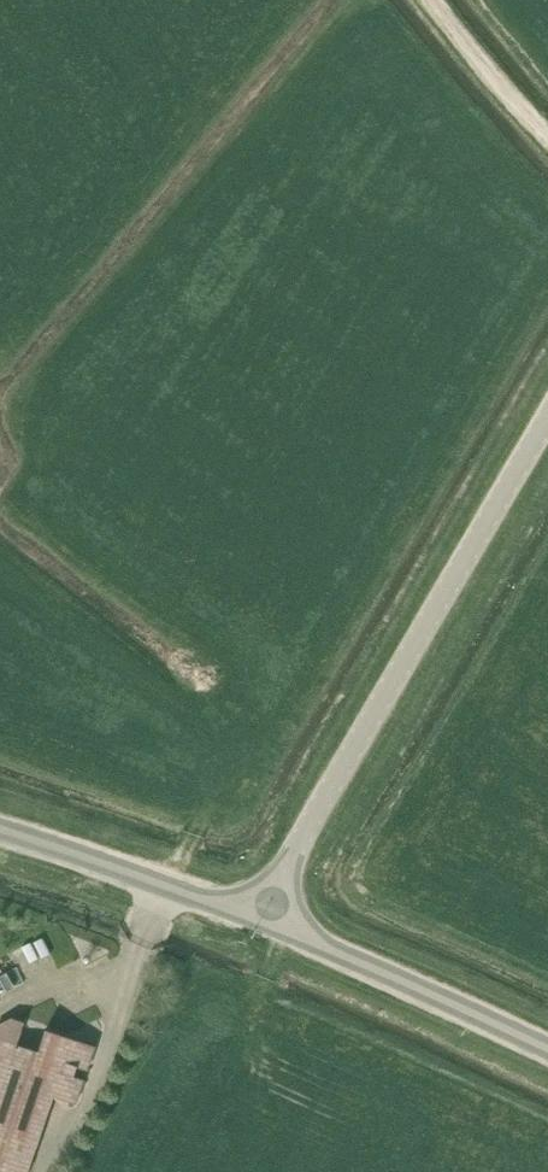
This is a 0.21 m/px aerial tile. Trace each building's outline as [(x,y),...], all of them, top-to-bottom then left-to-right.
[(53,1095),(75,1102),(94,1047),(45,1030),(38,1052),(16,1045),(24,1022),(10,1018),(0,1023),(0,1171),(26,1171),(53,1095)]
